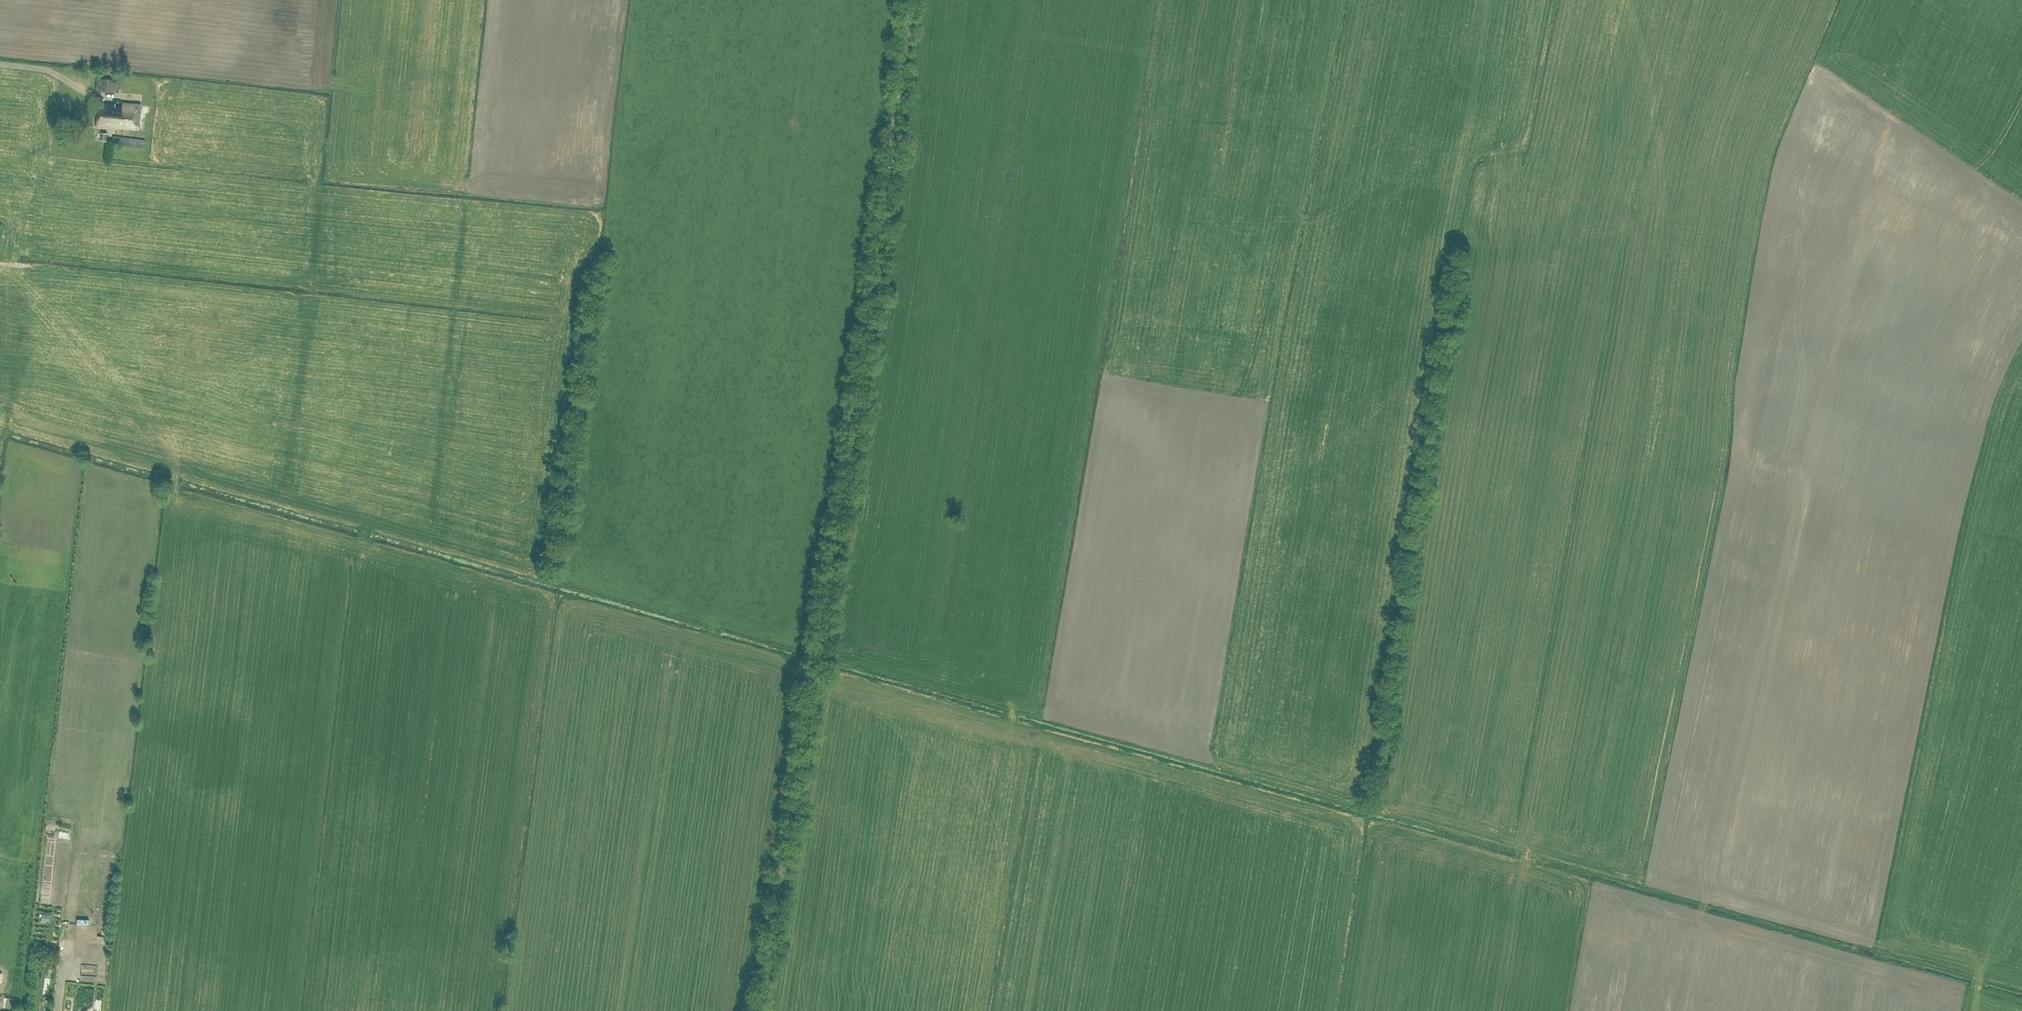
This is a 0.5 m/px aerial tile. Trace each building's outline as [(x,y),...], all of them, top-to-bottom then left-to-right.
[(118,92),(118,88),(120,88),(122,73),(100,71),(99,77),(96,77),(95,90),(118,92)] [(138,130),(141,104),(122,102),(121,109),(115,108),(115,104),(98,102),(96,127),(117,129),(117,128),(138,130)] [(144,147),(144,139),(113,135),(112,143),(144,147)] [(98,939),(99,925),(74,923),(71,954),(78,954),(79,937),(98,939)]
